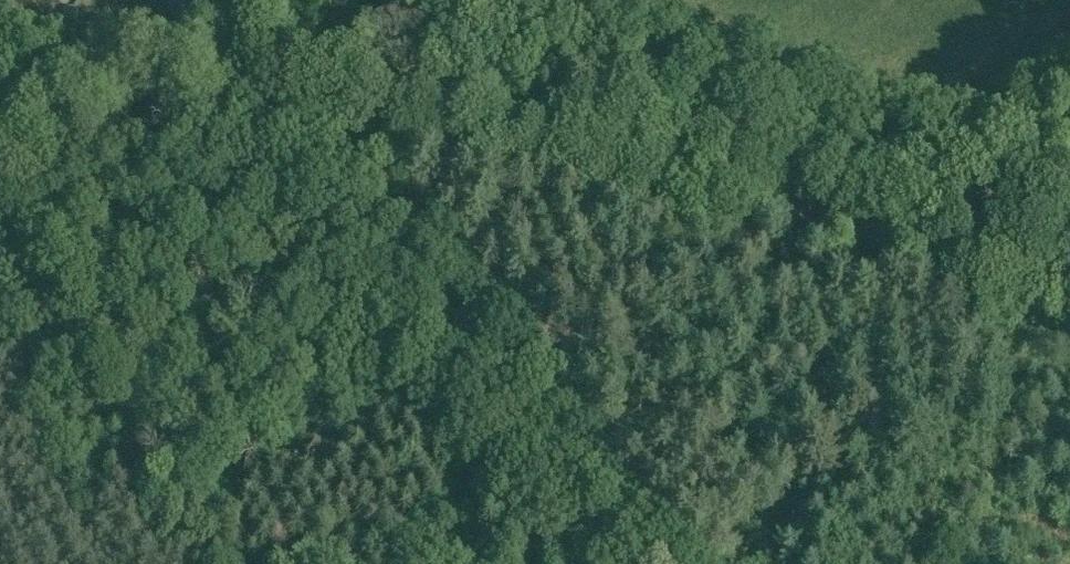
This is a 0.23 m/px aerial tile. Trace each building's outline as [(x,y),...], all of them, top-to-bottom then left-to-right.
[(4,0),(29,30),(50,13),(39,0),(4,0)] [(75,6),(69,5),(63,10),(62,16),(67,22),(73,23),(78,19),(79,12),(75,6)] [(367,9),(363,22),(381,27),(385,14),(367,9)] [(34,94),(46,97),(49,84),(37,81),(34,94)]
